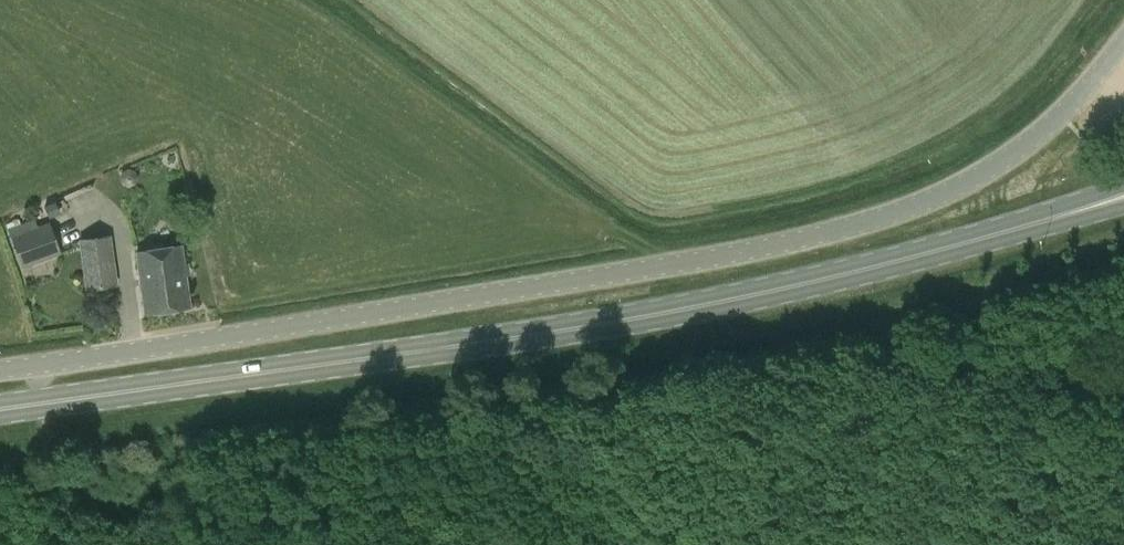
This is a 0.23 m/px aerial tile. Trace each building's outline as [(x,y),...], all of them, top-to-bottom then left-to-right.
[(49,219),(60,214),(53,202),(44,207),(49,219)] [(22,268),(61,254),(49,221),(38,225),(35,219),(8,229),(22,268)] [(116,285),(110,235),(79,239),(85,289),(116,285)] [(137,253),(145,313),(190,306),(181,246),(137,253)]
